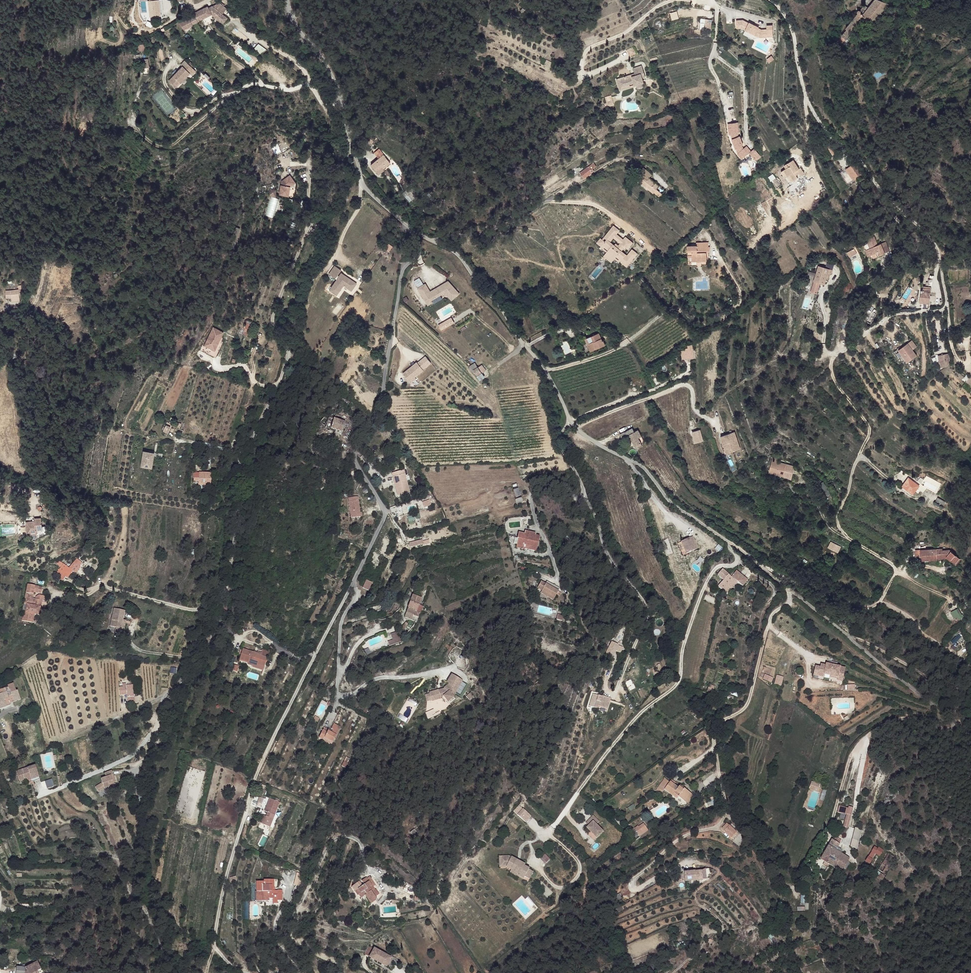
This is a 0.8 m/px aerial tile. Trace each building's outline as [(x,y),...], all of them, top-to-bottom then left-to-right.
[(159,0),(156,0),(148,1),(150,17),(161,16),(159,0)] [(838,39),(839,40),(841,42),(842,40),(844,42),(850,34),(851,35),(864,18),(873,23),(889,4),(879,0),(875,0),(869,9),(865,5),(860,11),(859,11),(858,11),(857,12),(857,13),(858,14),(838,39)] [(914,15),(907,25),(912,28),(917,20),(914,15)] [(187,17),(178,24),(180,27),(189,19),(188,18),(187,17)] [(758,28),(759,28),(749,23),(743,20),(736,21),(737,27),(741,27),(746,29),(745,30),(755,35),(755,34),(758,35),(767,35),(767,34),(773,33),(772,26),(766,26),(767,30),(761,30),(758,28)] [(549,69),(552,62),(546,59),(544,65),(544,66),(549,69)] [(176,88),(190,73),(188,71),(192,67),(185,60),(181,65),(183,66),(169,81),(176,88)] [(644,83),(642,78),(645,77),(642,66),(633,69),(635,74),(620,79),(622,87),(634,83),(635,86),(644,83)] [(622,87),(620,79),(617,80),(620,91),(635,86),(634,83),(622,87)] [(739,137),(739,135),(740,134),(739,123),(732,124),(733,128),(729,129),(730,135),(731,135),(734,135),(735,139),(739,137)] [(749,154),(755,162),(761,157),(755,150),(751,153),(747,147),(744,150),(742,148),(743,145),(741,137),(739,137),(735,139),(733,140),(736,150),(738,149),(739,153),(737,154),(742,160),(749,154)] [(272,147),(275,154),(281,152),(278,144),(272,147)] [(837,151),(833,145),(829,148),(833,154),(837,151)] [(383,169),(390,163),(384,155),(379,149),(374,152),(379,158),(371,165),(378,175),(384,170),(383,169)] [(793,161),(787,165),(797,179),(798,178),(796,176),(795,174),(798,172),(799,174),(801,176),(804,174),(800,168),(799,169),(793,161)] [(851,167),(847,170),(850,176),(853,174),(855,177),(862,172),(855,162),(850,165),(851,167)] [(649,172),(640,165),(636,171),(638,173),(643,177),(644,176),(645,177),(647,176),(649,172)] [(797,179),(787,165),(784,167),(786,170),(784,171),(788,178),(790,176),(794,181),(797,179)] [(580,172),(578,174),(581,179),(584,177),(592,172),(591,170),(588,166),(580,172)] [(656,184),(647,176),(645,177),(644,176),(643,177),(638,173),(634,177),(644,185),(645,184),(652,190),(656,184)] [(290,187),(296,183),(291,177),(290,178),(289,176),(281,181),(279,195),(289,196),(290,187)] [(419,194),(412,185),(404,191),(408,195),(409,195),(412,200),(419,194)] [(412,200),(409,195),(408,195),(404,191),(402,194),(406,198),(410,202),(412,200)] [(269,197),(264,216),(273,218),(278,199),(269,197)] [(608,230),(613,234),(615,233),(618,229),(612,225),(608,230)] [(622,257),(629,262),(636,253),(631,249),(626,255),(620,250),(613,244),(609,241),(612,237),(617,240),(619,237),(615,233),(613,234),(608,230),(603,237),(605,239),(601,244),(607,249),(605,251),(613,258),(615,256),(620,260),(622,257)] [(871,235),(863,239),(865,243),(868,241),(870,246),(867,247),(865,247),(868,254),(870,253),(871,256),(883,251),(878,241),(875,243),(871,235)] [(618,246),(621,249),(624,246),(626,248),(632,242),(624,236),(622,239),(619,242),(620,243),(618,246)] [(595,242),(600,245),(601,244),(604,241),(599,237),(595,242)] [(708,243),(697,243),(697,245),(687,245),(687,257),(691,257),(691,261),(697,261),(697,258),(707,258),(707,251),(709,251),(708,243)] [(849,257),(857,253),(855,249),(847,252),(849,257)] [(610,262),(613,258),(605,251),(602,255),(610,262)] [(619,261),(625,266),(629,262),(622,257),(620,260),(619,261)] [(335,265),(328,273),(336,279),(342,270),(335,265)] [(818,294),(820,284),(827,285),(831,268),(818,265),(811,292),(818,294)] [(352,291),(358,283),(341,272),(329,290),(337,296),(344,286),(352,291)] [(459,296),(451,280),(430,291),(426,283),(424,284),(420,278),(414,281),(427,304),(446,294),(450,301),(459,296)] [(20,296),(19,293),(22,293),(21,285),(18,285),(19,289),(11,290),(5,291),(6,298),(11,298),(20,296)] [(924,290),(919,289),(918,300),(928,302),(929,291),(924,290)] [(442,331),(455,323),(451,317),(439,325),(442,331)] [(203,346),(215,351),(224,332),(213,327),(203,346)] [(604,339),(600,331),(586,338),(592,350),(597,348),(596,343),(600,341),(604,339)] [(918,346),(913,339),(899,348),(908,361),(918,355),(914,349),(918,346)] [(952,361),(950,352),(940,354),(942,362),(943,362),(944,367),(947,367),(949,366),(952,361)] [(409,381),(433,366),(427,356),(403,372),(409,381)] [(482,365),(473,371),(476,375),(481,373),(485,370),(482,365)] [(831,409),(826,405),(822,410),(827,414),(831,409)] [(837,414),(831,409),(827,414),(833,419),(837,414)] [(328,422),(326,427),(332,429),(335,420),(329,418),(329,419),(328,422)] [(335,420),(332,429),(343,432),(345,423),(335,420)] [(634,431),(632,428),(624,432),(624,431),(619,434),(622,438),(628,434),(635,446),(641,442),(638,437),(641,436),(637,430),(634,431)] [(734,430),(720,435),(724,446),(722,447),(724,453),(740,447),(734,430)] [(142,467),(152,468),(154,453),(144,452),(142,467)] [(784,469),(769,465),(766,476),(780,480),(784,469)] [(404,469),(392,472),(398,494),(409,491),(404,469)] [(210,486),(211,474),(199,473),(199,474),(194,473),(194,481),(199,481),(199,483),(205,483),(205,485),(210,486)] [(919,483),(908,475),(905,478),(907,480),(903,485),(912,492),(919,483)] [(358,496),(348,497),(351,517),(360,516),(360,512),(358,496)] [(35,523),(35,526),(37,526),(37,530),(45,531),(45,527),(41,527),(42,518),(35,518),(35,520),(35,523)] [(27,532),(31,532),(37,533),(37,530),(37,526),(35,526),(35,523),(35,520),(28,520),(27,532)] [(518,537),(519,538),(541,542),(542,536),(536,535),(536,533),(526,531),(525,533),(519,531),(518,535),(518,537)] [(693,535),(682,540),(687,553),(699,547),(693,535)] [(541,543),(519,538),(518,543),(526,545),(526,542),(535,544),(534,548),(539,549),(541,543)] [(937,547),(920,548),(921,559),(938,559),(938,558),(938,556),(947,556),(948,557),(951,560),(952,558),(956,562),(960,557),(950,549),(943,549),(937,549),(937,547)] [(76,564),(71,570),(73,571),(75,574),(80,568),(79,567),(76,564)] [(64,570),(62,573),(65,576),(67,578),(73,571),(71,570),(69,568),(67,567),(64,570)] [(732,576),(723,568),(718,574),(724,579),(718,585),(726,593),(737,580),(743,585),(748,579),(737,570),(732,576)] [(366,579),(363,587),(369,590),(373,582),(366,579)] [(549,582),(545,590),(557,598),(562,590),(549,582)] [(24,610),(22,620),(32,621),(34,613),(39,614),(39,613),(40,607),(41,599),(32,597),(34,591),(37,591),(38,585),(28,583),(24,602),(27,603),(26,611),(24,610)] [(545,590),(542,594),(555,601),(557,598),(545,590)] [(415,591),(411,602),(420,604),(419,606),(419,607),(424,593),(415,591)] [(955,619),(963,616),(959,608),(952,611),(955,619)] [(110,609),(107,627),(112,628),(111,633),(119,634),(120,629),(118,628),(119,620),(121,611),(110,609)] [(403,628),(396,631),(399,637),(406,634),(403,628)] [(617,644),(612,641),(608,648),(609,648),(612,650),(613,651),(614,651),(617,644)] [(241,647),(237,657),(246,660),(245,662),(249,664),(249,663),(260,667),(264,659),(265,659),(268,653),(260,650),(257,656),(254,655),(255,653),(241,647)] [(449,658),(443,670),(447,673),(453,660),(449,658)] [(249,664),(248,666),(259,671),(260,667),(249,663),(249,664)] [(821,666),(816,665),(813,674),(819,675),(819,673),(824,674),(824,673),(824,671),(830,672),(830,674),(838,676),(837,678),(843,679),(845,668),(827,663),(826,665),(821,664),(821,666)] [(762,681),(771,685),(774,678),(765,674),(762,681)] [(448,686),(424,693),(427,702),(445,697),(446,701),(454,699),(453,695),(465,691),(461,678),(457,680),(456,675),(446,678),(448,686)] [(782,685),(784,677),(777,675),(775,684),(782,685)] [(0,690),(0,704),(3,703),(2,701),(1,698),(6,697),(5,695),(7,694),(8,696),(10,696),(12,702),(19,700),(15,691),(14,692),(11,685),(5,686),(6,688),(0,690)] [(600,690),(596,702),(601,703),(602,701),(606,703),(608,697),(610,697),(611,692),(605,690),(604,692),(600,690)] [(426,712),(428,718),(436,716),(435,709),(426,712)] [(332,752),(340,737),(339,736),(341,731),(336,728),(333,733),(334,734),(332,738),(329,736),(330,735),(330,734),(326,732),(320,743),(326,746),(325,748),(332,752)] [(38,768),(18,772),(21,783),(33,780),(34,782),(41,780),(38,768)] [(107,781),(100,785),(103,790),(108,787),(114,785),(119,788),(122,784),(118,782),(117,777),(120,777),(119,773),(116,774),(106,776),(107,781)] [(666,778),(659,787),(664,791),(666,788),(679,798),(680,796),(685,800),(691,792),(685,788),(684,789),(680,786),(679,787),(671,781),(671,782),(666,778)] [(45,781),(47,788),(54,786),(52,779),(45,781)] [(691,792),(685,800),(689,802),(695,794),(691,792)] [(266,799),(260,796),(257,804),(262,807),(266,799)] [(279,802),(270,798),(265,809),(264,810),(267,812),(265,815),(272,818),(279,802)] [(849,807),(840,805),(835,824),(839,825),(843,813),(847,814),(844,826),(840,834),(844,836),(848,826),(853,808),(849,806),(849,807)] [(534,818),(526,810),(521,816),(528,824),(534,818)] [(268,826),(272,818),(265,815),(262,814),(259,822),(268,826)] [(596,818),(589,825),(592,828),(589,830),(600,841),(606,834),(599,827),(602,824),(596,818)] [(721,826),(716,830),(723,837),(727,833),(721,826)] [(862,828),(855,827),(852,838),(859,840),(862,828)] [(415,829),(410,832),(413,838),(419,834),(415,829)] [(842,839),(835,835),(832,839),(821,859),(826,861),(827,863),(831,864),(842,871),(850,858),(846,855),(841,853),(837,850),(838,848),(840,843),(842,839)] [(859,840),(852,838),(851,846),(858,847),(859,840)] [(878,848),(875,847),(866,860),(870,863),(876,853),(879,849),(878,848)] [(893,856),(889,853),(879,869),(883,872),(893,856)] [(512,857),(504,858),(504,868),(510,867),(515,870),(514,872),(522,876),(522,878),(527,880),(528,879),(532,881),(536,874),(532,871),(532,870),(527,868),(528,866),(525,864),(524,865),(519,863),(521,860),(515,858),(514,859),(512,857)] [(504,858),(502,858),(502,869),(509,869),(514,872),(515,870),(510,867),(504,868),(504,858)] [(694,868),(676,870),(677,879),(695,877),(694,868)] [(264,883),(257,883),(257,893),(256,902),(269,903),(269,901),(272,901),(272,897),(276,897),(276,903),(282,903),(282,892),(277,892),(277,893),(274,893),(272,892),(272,890),(274,891),(274,881),(264,881),(264,883)] [(365,889),(356,895),(359,900),(360,899),(368,911),(378,904),(376,902),(380,899),(375,891),(377,889),(372,882),(370,884),(368,882),(368,881),(362,885),(365,889)] [(364,955),(369,957),(373,949),(369,947),(364,955)] [(369,957),(369,958),(387,966),(391,957),(374,949),(369,957)]
